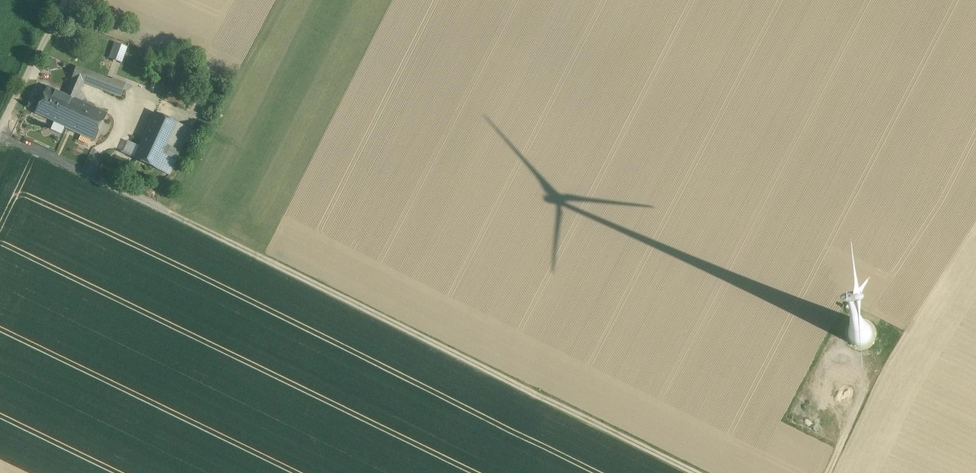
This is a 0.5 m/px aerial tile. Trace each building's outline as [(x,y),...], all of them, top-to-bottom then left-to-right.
[(127,47),(115,42),(110,57),(122,62),(127,47)] [(48,67),(56,66),(56,58),(47,59),(48,67)] [(112,78),(111,80),(76,67),(72,77),(74,78),(83,82),(121,96),(126,83),(112,78)] [(83,82),(74,78),(67,95),(76,99),(83,82)] [(67,95),(47,86),(35,113),(67,127),(67,128),(95,140),(107,113),(76,99),(67,95)] [(141,146),(134,159),(156,169),(178,124),(156,113),(141,146)] [(178,124),(156,169),(168,175),(185,140),(190,130),(178,124)] [(195,132),(190,130),(185,140),(190,143),(195,132)] [(124,153),(134,159),(141,146),(130,141),(124,153)]
